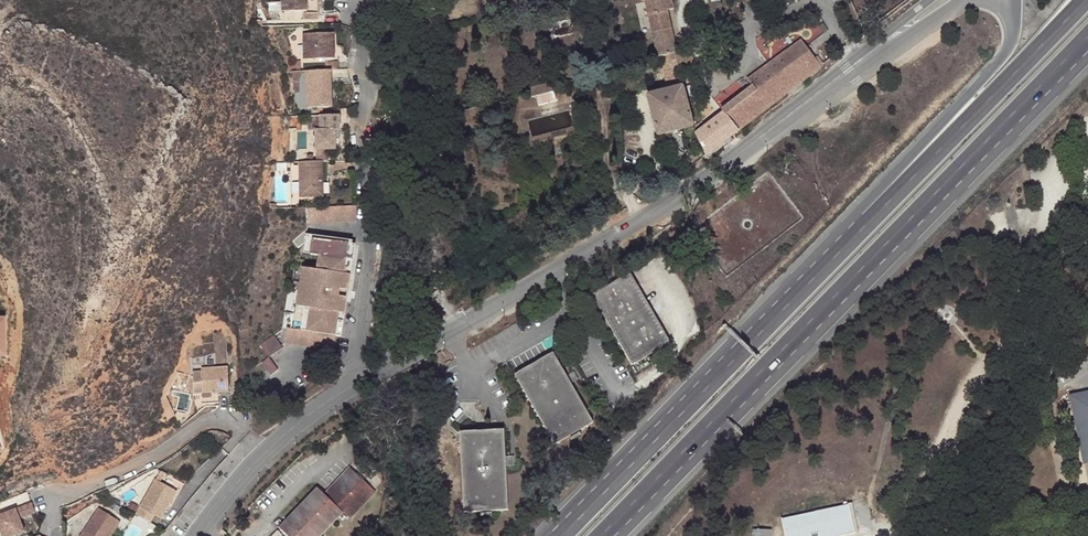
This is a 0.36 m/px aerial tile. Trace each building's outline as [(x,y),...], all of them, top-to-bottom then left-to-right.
[(640,31),(645,30),(648,46),(676,40),(674,27),(660,30),(654,0),(634,0),(640,31)] [(324,19),(295,19),(295,44),(325,44),(324,19)] [(713,94),(715,97),(729,115),(812,51),(811,50),(806,43),(792,25),(740,65),(744,71),(741,73),(713,94)] [(806,43),(811,50),(814,48),(808,41),(806,43)] [(330,47),(317,48),(317,56),(322,56),(330,55),(330,47)] [(318,72),(318,66),(322,66),(322,56),(317,56),(297,56),(297,93),(322,92),(322,72),(318,72)] [(547,75),(544,65),(520,72),(523,81),(528,80),(545,75),(547,75)] [(649,120),(683,111),(673,71),(638,80),(649,120)] [(545,75),(528,80),(531,89),(547,84),(545,75)] [(715,97),(686,119),(691,129),(697,139),(729,115),(715,97)] [(327,125),(327,116),(331,116),(331,101),(300,102),(300,116),(307,116),(307,137),(327,136),(327,125)] [(288,148),(289,183),(313,183),(312,147),(288,148)] [(347,208),(347,193),(297,194),(298,209),(347,208)] [(299,225),(299,223),(295,217),(283,227),(289,234),(296,228),(299,225)] [(309,241),(307,255),(301,254),(295,293),(288,292),(286,292),(282,314),(278,313),(276,329),(325,336),(327,321),(333,283),(336,283),(337,276),(337,275),(339,260),(335,259),(337,245),(343,246),(346,230),(303,224),(301,240),(309,241)] [(337,275),(337,276),(339,276),(343,246),(337,245),(335,259),(339,260),(337,275)] [(295,293),(301,254),(294,253),(288,292),(295,293)] [(672,343),(632,272),(594,294),(607,319),(612,326),(633,365),(672,343)] [(338,283),(336,283),(333,283),(327,321),(333,322),(338,283)] [(581,298),(588,294),(584,287),(577,291),(581,298)] [(605,330),(612,326),(607,319),(600,323),(605,330)] [(265,321),(252,330),(260,343),(253,347),(262,361),(269,356),(260,343),(274,333),(265,321)] [(276,333),(262,342),(270,355),(284,346),(276,333)] [(567,375),(554,352),(515,373),(555,444),(594,423),(571,383),(567,375)] [(271,355),(263,360),(273,373),(280,367),(271,355)] [(190,385),(215,382),(212,356),(187,359),(190,385)] [(573,371),(567,375),(571,383),(578,379),(573,371)] [(1071,401),(1081,449),(1087,447),(1087,455),(1087,398),(1071,401)] [(508,512),(505,468),(505,458),(503,430),(459,432),(464,514),(508,512)] [(505,458),(505,468),(514,467),(513,457),(505,458)] [(162,464),(156,472),(161,476),(167,467),(162,464)] [(350,467),(324,494),(326,497),(353,470),(350,467)] [(324,494),(320,490),(281,530),(287,535),(316,535),(341,510),(343,513),(348,517),(373,490),(353,470),(326,497),(324,494)] [(161,476),(156,472),(133,505),(146,515),(151,508),(157,512),(176,486),(161,476)] [(279,529),(281,530),(320,490),(317,488),(278,528),(279,529)] [(376,492),(373,490),(348,517),(350,519),(376,492)] [(0,504),(0,530),(16,524),(11,511),(26,504),(23,495),(0,504)] [(67,535),(98,535),(115,515),(95,500),(67,535)] [(829,509),(786,519),(782,524),(785,535),(810,535),(821,534),(822,535),(833,535),(835,535),(838,530),(834,512),(829,509)] [(316,535),(321,535),(343,513),(341,510),(316,535)]
